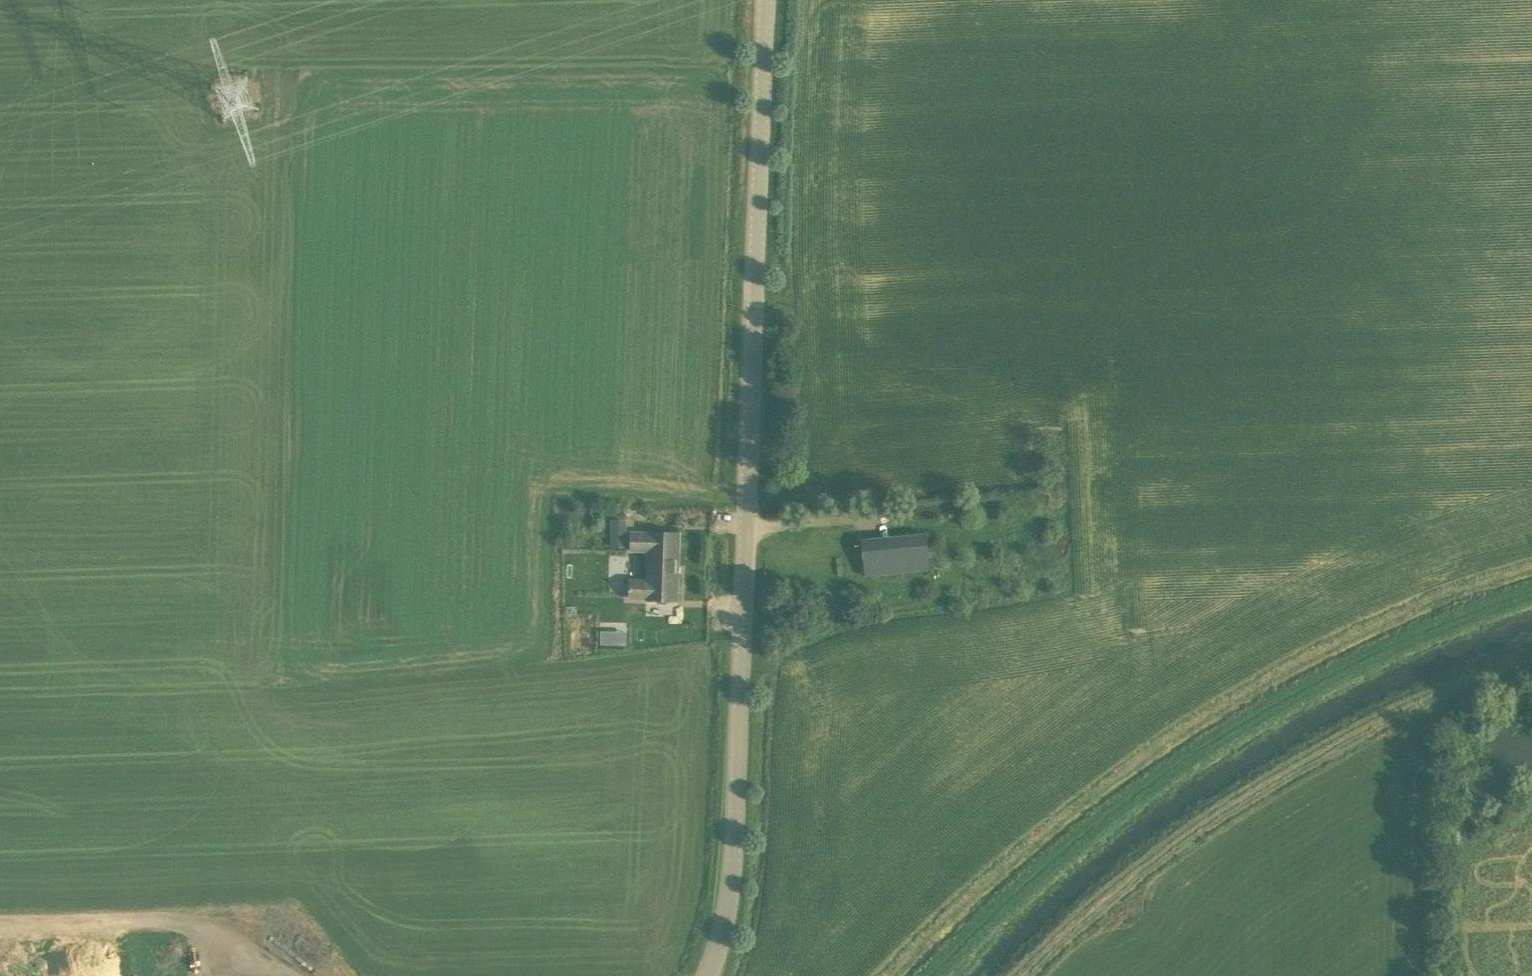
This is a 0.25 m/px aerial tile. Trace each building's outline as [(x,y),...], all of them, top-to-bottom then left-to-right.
[(626,544),(627,517),(612,517),(611,543),(626,544)] [(647,551),(647,566),(678,567),(679,533),(648,532),(648,533),(631,532),(630,551),(647,551)] [(927,532),(862,538),(865,575),(930,570),(927,532)] [(677,600),(678,567),(647,566),(646,580),(630,580),(629,597),(646,598),(646,599),(677,600)] [(601,631),(600,644),(626,645),(626,631),(601,631)]
